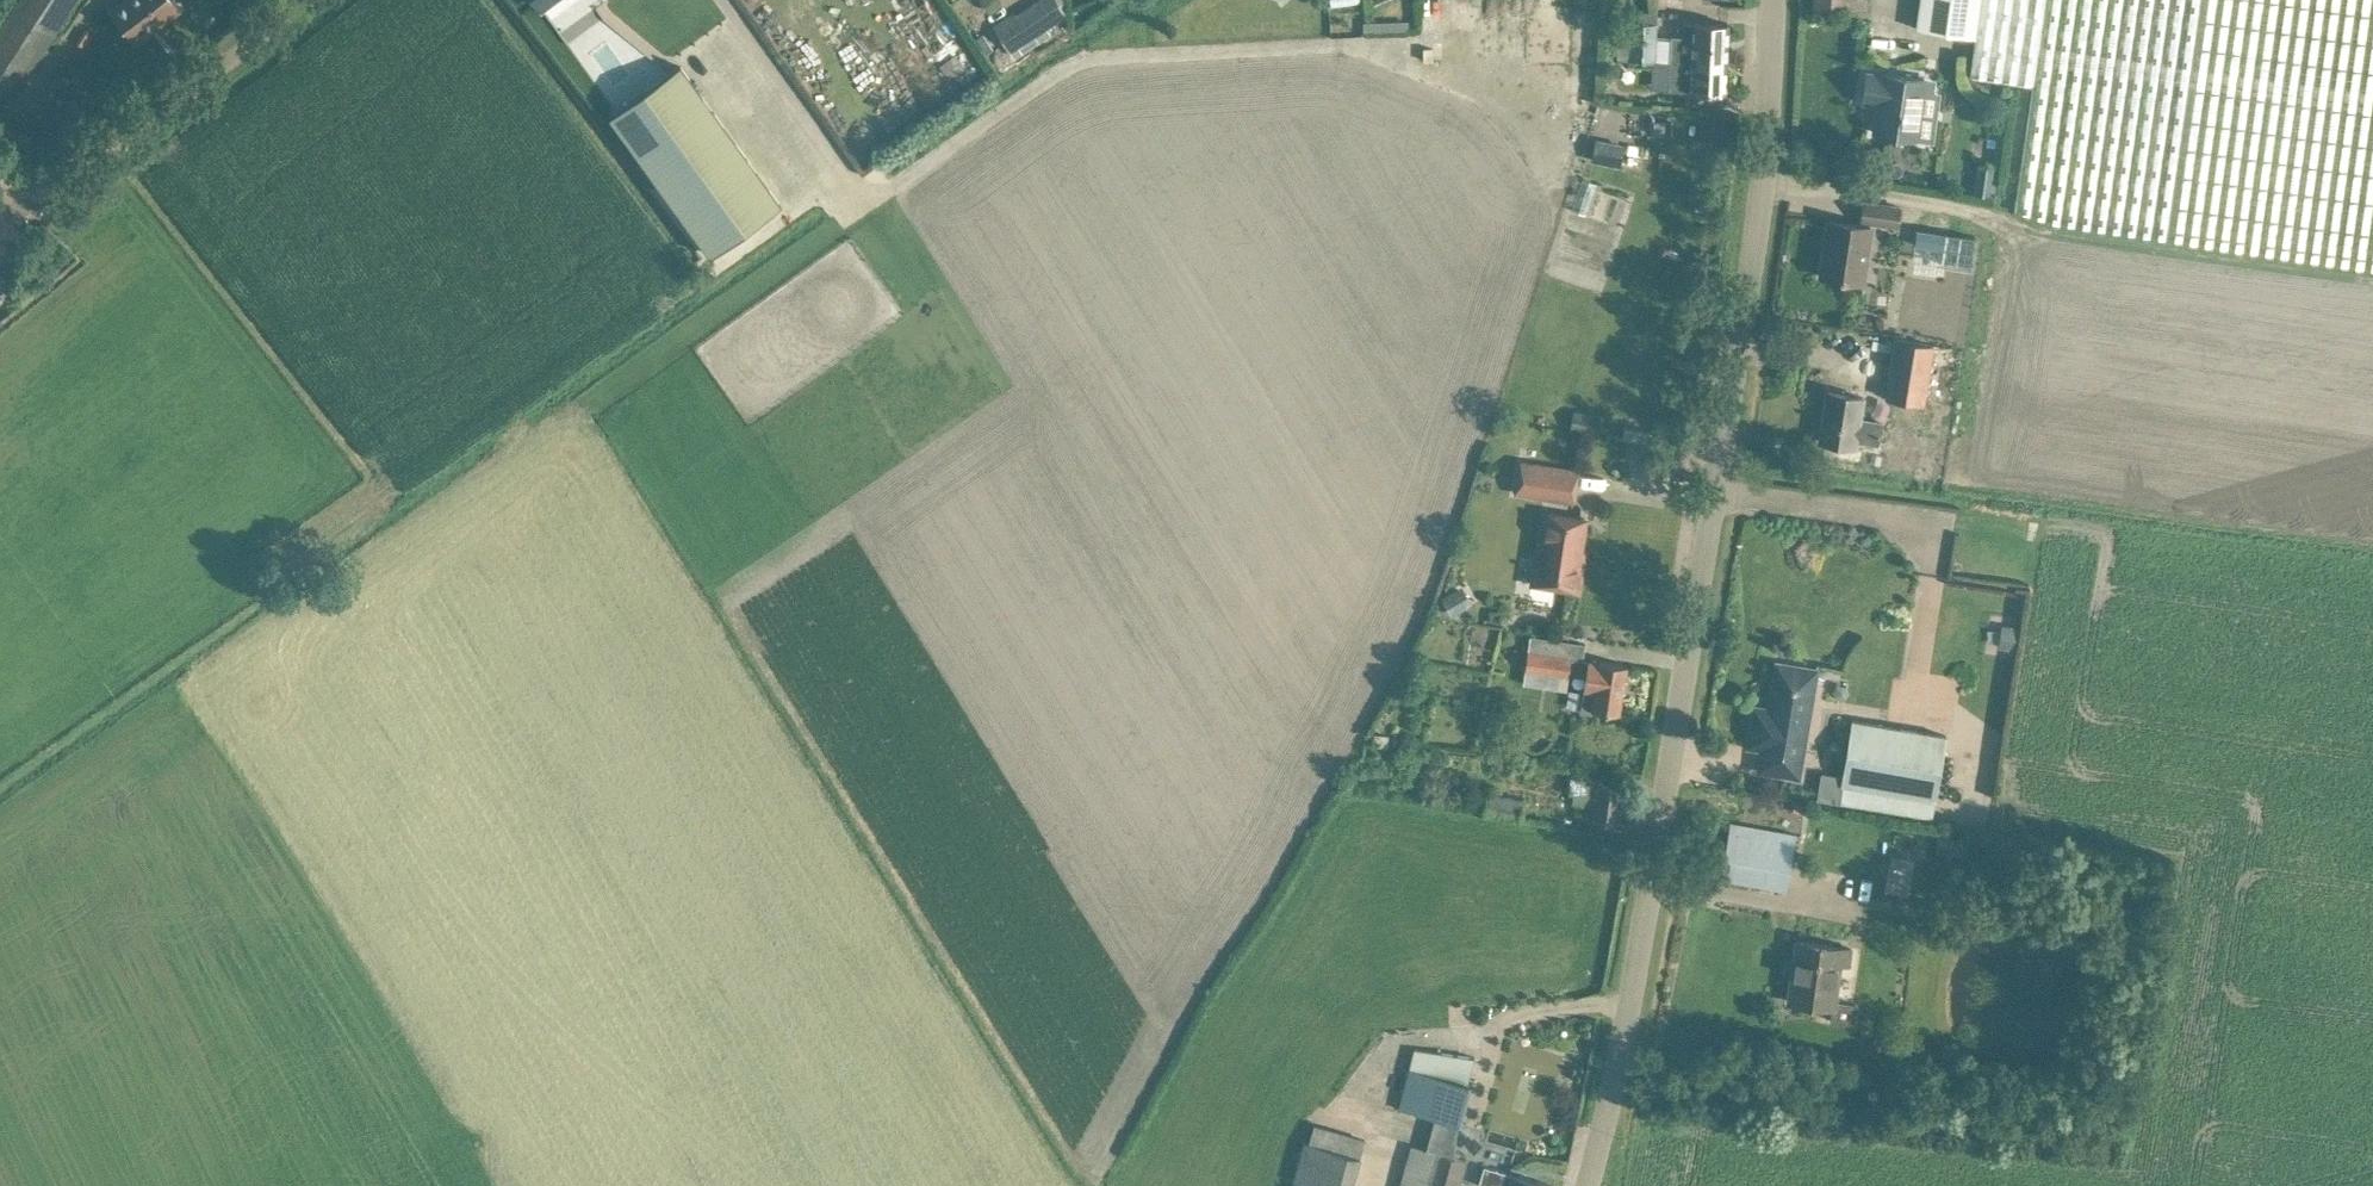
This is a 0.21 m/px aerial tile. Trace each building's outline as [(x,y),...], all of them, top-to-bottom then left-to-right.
[(0,29),(0,97),(10,103),(71,9),(77,0),(18,0),(0,29)] [(172,0),(126,0),(111,12),(135,41),(148,31),(150,33),(151,32),(149,30),(160,21),(162,24),(180,10),(172,0)] [(993,25),(1010,51),(1068,15),(1058,0),(1037,0),(1015,14),(1014,12),(993,25)] [(1916,29),(1974,37),(1971,75),(2032,85),(2015,214),(2372,270),(2372,0),(1920,0),(1916,29)] [(1487,2),(1488,26),(1499,26),(1499,2),(1487,2)] [(1629,24),(1629,21),(1619,21),(1617,60),(1628,60),(1629,24)] [(1670,59),(1726,61),(1727,24),(1683,22),(1683,36),(1672,35),(1671,38),(1656,38),(1656,26),(1629,25),(1629,24),(1628,60),(1670,61),(1670,59)] [(1725,91),(1726,61),(1670,59),(1670,61),(1670,88),(1691,89),(1725,91)] [(611,115),(625,135),(711,254),(780,204),(680,65),(611,115)] [(1916,137),(1924,78),(1883,72),(1882,75),(1866,73),(1862,99),(1879,101),(1874,132),(1916,137)] [(1892,168),(1886,173),(1891,179),(1897,173),(1892,168)] [(1896,227),(1900,207),(1865,201),(1862,221),(1896,227)] [(1870,225),(1853,223),(1830,219),(1821,276),(1862,282),(1870,225)] [(1933,344),(1957,348),(1975,235),(1915,225),(1897,338),(1933,344)] [(1924,402),(1933,344),(1897,338),(1895,338),(1885,396),(1924,402)] [(1819,440),(1857,446),(1858,441),(1877,444),(1881,422),(1859,418),(1863,397),(1827,391),(1819,440)] [(1601,418),(1574,414),(1572,430),(1599,434),(1601,418)] [(1579,470),(1520,461),(1515,492),(1574,501),(1579,470)] [(1585,517),(1561,513),(1548,511),(1541,561),(1536,560),(1532,584),(1573,590),(1573,589),(1567,588),(1571,567),(1577,568),(1585,517)] [(1530,635),(1525,669),(1568,675),(1571,659),(1584,659),(1587,643),(1530,635)] [(1591,712),(1592,708),(1619,712),(1627,665),(1599,660),(1599,661),(1588,659),(1584,688),(1581,710),(1591,712)] [(1816,669),(1800,666),(1777,662),(1769,708),(1755,706),(1748,746),(1762,748),(1759,770),(1798,776),(1816,669)] [(1946,735),(1852,719),(1841,783),(1844,784),(1841,804),(1932,819),(1946,735)] [(1624,783),(1600,779),(1571,775),(1568,792),(1573,792),(1572,803),(1594,806),(1592,817),(1619,821),(1624,783)] [(1483,815),(1519,821),(1523,797),(1487,791),(1483,815)] [(1796,834),(1730,822),(1720,875),(1787,888),(1796,834)] [(1851,948),(1821,943),(1797,940),(1788,1000),(1832,1007),(1830,1020),(1852,1023),(1855,1004),(1834,1001),(1840,963),(1848,964),(1851,948)] [(1474,1056),(1413,1050),(1399,1109),(1457,1123),(1474,1056)] [(1293,1182),(1300,1183),(1310,1185),(1352,1185),(1360,1156),(1365,1138),(1314,1125),(1309,1142),(1304,1141),(1293,1182)] [(1434,1152),(1410,1145),(1399,1185),(1424,1185),(1434,1152)] [(1464,1156),(1435,1147),(1434,1152),(1424,1185),(1456,1185),(1464,1156)] [(1513,1175),(1484,1166),(1479,1184),(1485,1185),(1553,1185),(1513,1173),(1513,1175)]
